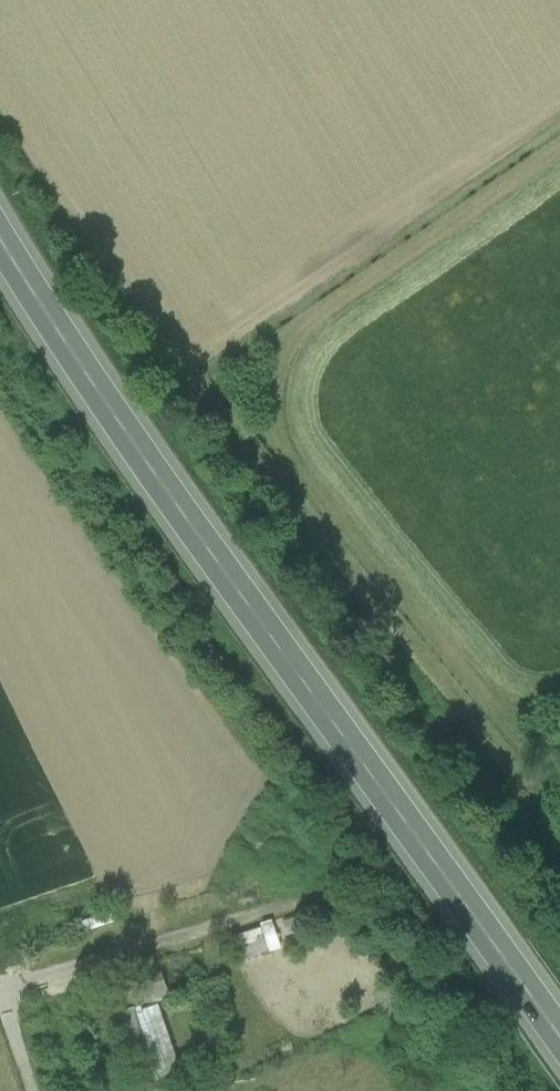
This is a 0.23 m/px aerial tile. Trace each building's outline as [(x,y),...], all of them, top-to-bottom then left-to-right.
[(307,912),(292,917),(297,931),(312,927),(307,912)] [(292,917),(260,927),(262,931),(265,942),(269,954),(301,943),(297,931),(292,917)] [(235,952),(265,942),(262,931),(231,940),(235,952)] [(138,1005),(154,1000),(168,995),(160,971),(130,981),(138,1005)] [(138,1005),(130,981),(130,980),(104,989),(113,1014),(138,1005)] [(113,1014),(111,1014),(137,1086),(179,1072),(154,1000),(138,1005),(113,1014)]
